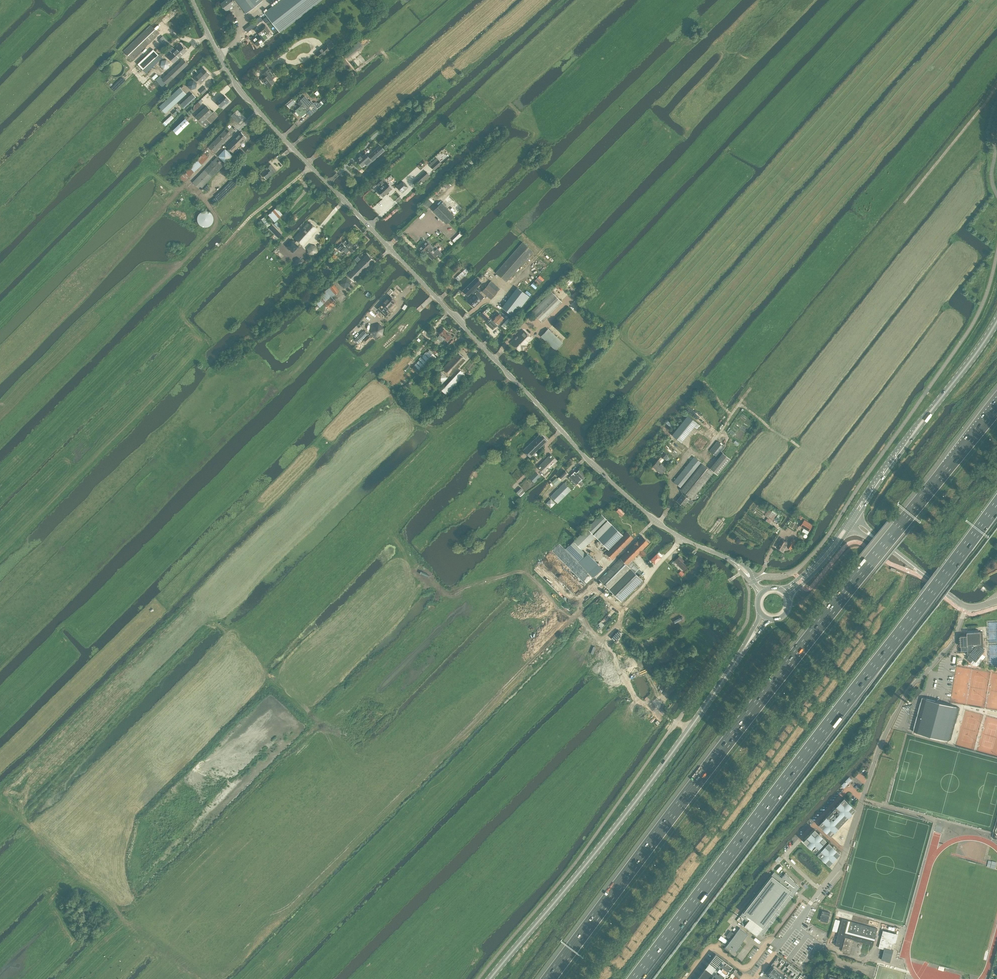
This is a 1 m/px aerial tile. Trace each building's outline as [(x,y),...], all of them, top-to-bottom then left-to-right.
[(221,4),(226,11),(235,4),(233,1),(235,0),(226,0),(221,4)] [(245,12),(253,5),(261,0),(236,0),(245,12)] [(264,12),(280,32),(321,0),(280,0),(264,12)] [(270,31),(265,25),(261,28),(257,31),(260,35),(264,32),(266,34),(270,31)] [(162,36),(159,40),(162,44),(163,43),(167,46),(170,43),(162,36)] [(325,45),(316,53),(320,58),(330,50),(328,49),(330,48),(330,49),(334,45),(331,41),(327,45),(326,46),(325,45)] [(347,58),(363,46),(358,41),(353,45),(354,47),(344,55),(347,58)] [(187,50),(181,44),(175,49),(172,46),(168,49),(171,53),(167,57),(174,63),(187,50)] [(146,72),(162,58),(159,54),(143,69),(146,72)] [(122,67),(122,65),(122,64),(122,63),(121,61),(120,60),(119,59),(118,58),(116,58),(115,58),(113,58),(112,58),(110,58),(109,59),(108,61),(107,62),(106,64),(106,65),(106,67),(107,68),(107,70),(108,71),(109,72),(111,73),(112,73),(114,73),(116,73),(117,73),(118,72),(120,71),(121,70),(121,69),(122,67)] [(167,84),(173,78),(188,64),(183,59),(169,73),(162,78),(160,76),(156,80),(162,87),(166,83),(167,84)] [(200,84),(210,74),(204,68),(194,78),(200,84)] [(269,69),(262,73),(265,77),(263,79),(264,81),(263,82),(265,84),(266,84),(269,87),(275,82),(272,79),(275,77),(269,69)] [(202,94),(208,90),(204,86),(199,91),(202,94)] [(165,113),(186,94),(180,88),(159,107),(165,113)] [(192,93),(180,104),(180,105),(183,108),(188,104),(196,97),(192,93)] [(221,107),(228,100),(223,95),(216,101),(221,107)] [(309,101),(305,96),(302,98),(301,99),(302,99),(300,100),(303,103),(295,110),(301,117),(309,110),(312,113),(318,108),(322,104),(320,102),(318,104),(318,103),(317,103),(316,102),(315,102),(314,102),(314,103),(313,103),(311,100),(309,101)] [(195,111),(201,105),(200,103),(203,101),(201,99),(195,105),(193,110),(195,111)] [(213,113),(206,106),(196,116),(206,127),(211,123),(218,116),(214,112),(213,113)] [(234,112),(231,115),(239,122),(242,119),(234,112)] [(171,115),(165,121),(167,124),(174,118),(171,115)] [(177,134),(189,123),(185,119),(173,131),(177,134)] [(402,126),(399,129),(401,132),(408,125),(406,123),(402,126)] [(215,152),(233,134),(227,128),(209,146),(215,152)] [(233,153),(235,152),(234,151),(247,138),(241,132),(226,146),(233,153)] [(361,154),(357,157),(359,159),(357,161),(362,166),(365,163),(367,165),(384,150),(380,145),(368,156),(365,153),(363,156),(361,154)] [(225,163),(233,156),(225,148),(218,156),(225,163)] [(183,182),(198,168),(208,157),(204,153),(190,167),(179,177),(183,182)] [(473,163),(480,157),(476,153),(469,160),(473,163)] [(200,189),(224,164),(217,157),(193,182),(200,189)] [(465,171),(473,164),(469,160),(462,168),(465,171)] [(433,162),(429,165),(434,170),(440,165),(437,161),(434,164),(433,162)] [(269,167),(270,168),(265,171),(265,170),(260,174),(265,180),(277,171),(272,165),(269,167)] [(413,183),(416,186),(422,181),(419,177),(413,183)] [(383,185),(377,191),(383,197),(392,188),(387,182),(386,182),(383,179),(380,182),(381,184),(382,185),(383,185)] [(402,192),(408,187),(403,181),(396,186),(402,192)] [(426,209),(432,203),(428,199),(422,205),(426,209)] [(443,201),(434,211),(446,224),(454,216),(444,206),(446,204),(443,201)] [(278,228),(280,225),(276,221),(283,215),(276,207),(268,215),(274,221),(272,223),(278,228)] [(205,227),(206,227),(207,227),(208,227),(208,226),(209,226),(210,225),(211,225),(212,224),(212,223),(213,222),(213,221),(213,220),(213,219),(213,218),(213,217),(213,216),(212,215),(212,214),(211,213),(210,212),(209,212),(208,211),(207,211),(206,211),(205,211),(204,211),(203,211),(202,211),(201,212),(200,213),(199,214),(198,215),(198,216),(197,217),(197,218),(197,219),(197,220),(197,221),(198,221),(198,222),(198,223),(199,223),(199,224),(200,225),(201,226),(202,226),(203,227),(204,227),(205,227)] [(267,227),(270,225),(265,216),(261,219),(267,227)] [(303,246),(318,229),(309,222),(294,238),(297,240),(294,242),(292,240),(286,246),(293,253),(299,247),(297,245),(300,243),(303,246)] [(278,238),(282,234),(272,224),(269,228),(278,238)] [(463,236),(464,235),(460,231),(459,232),(460,233),(452,240),(454,242),(462,235),(463,236)] [(342,243),(337,248),(341,252),(345,249),(346,247),(351,253),(355,249),(351,245),(355,242),(351,238),(347,242),(344,245),(342,243)] [(426,241),(419,248),(424,253),(425,252),(432,259),(437,254),(440,257),(443,254),(437,248),(434,251),(430,247),(431,246),(426,241)] [(506,282),(533,252),(522,242),(496,272),(506,282)] [(314,255),(318,251),(316,246),(311,245),(307,248),(308,254),(314,255)] [(374,261),(367,254),(361,260),(358,257),(355,259),(358,263),(347,274),(354,281),(374,261)] [(298,267),(302,265),(302,261),(299,257),(295,260),(294,264),(298,267)] [(463,291),(468,296),(481,282),(476,277),(463,291)] [(491,299),(497,292),(500,289),(491,281),(482,291),(491,299)] [(334,284),(330,287),(335,294),(339,291),(334,284)] [(502,308),(514,316),(529,296),(518,288),(502,308)] [(474,307),(481,300),(484,297),(477,289),(472,293),(473,294),(467,300),(474,307)] [(542,322),(562,302),(551,292),(531,311),(542,322)] [(389,295),(377,308),(386,317),(390,312),(387,309),(395,301),(389,295)] [(331,296),(324,304),(330,310),(337,303),(331,297),(331,296)] [(490,322),(488,325),(493,329),(497,324),(498,325),(504,318),(498,313),(493,319),(492,319),(489,321),(490,322)] [(508,318),(501,325),(505,329),(512,322),(508,318)] [(373,326),(372,332),(375,334),(376,335),(381,334),(383,328),(379,325),(373,326)] [(447,341),(447,342),(450,345),(454,340),(451,337),(452,336),(444,329),(439,334),(447,341)] [(556,350),(563,343),(548,329),(541,336),(556,350)] [(358,343),(367,334),(364,330),(355,339),(358,343)] [(524,331),(512,344),(519,351),(521,348),(522,349),(525,346),(525,345),(532,338),(524,331)] [(368,335),(364,340),(366,342),(372,336),(374,335),(375,334),(372,332),(369,336),(368,335)] [(440,356),(442,353),(439,350),(435,346),(431,350),(435,354),(440,358),(440,357),(440,356)] [(421,372),(436,357),(429,350),(414,365),(415,365),(412,368),(418,374),(421,371),(421,372)] [(450,375),(465,359),(458,352),(442,368),(450,375)] [(460,370),(441,390),(448,396),(464,380),(461,377),(464,374),(460,370)] [(441,384),(448,377),(441,371),(434,378),(441,384)] [(423,386),(430,393),(433,389),(426,383),(423,386)] [(687,415),(672,434),(681,442),(697,423),(687,415)] [(530,457),(548,440),(541,433),(523,450),(530,457)] [(716,456),(724,447),(717,441),(709,451),(716,456)] [(723,452),(710,468),(718,475),(731,459),(723,452)] [(554,468),(557,464),(555,462),(557,460),(551,454),(538,467),(544,474),(551,466),(554,468)] [(692,498),(713,472),(702,463),(694,457),(674,481),(680,487),(679,488),(682,494),(676,501),(683,506),(687,501),(691,505),(694,502),(690,499),(691,498),(692,498)] [(661,474),(666,468),(658,460),(653,466),(661,474)] [(575,471),(571,475),(569,477),(576,484),(578,483),(581,486),(584,483),(580,480),(585,475),(580,469),(576,473),(575,471)] [(534,483),(540,476),(535,471),(529,477),(534,483)] [(562,480),(568,474),(565,471),(557,478),(556,477),(552,481),(556,485),(560,481),(560,480),(561,479),(562,480)] [(564,483),(550,496),(558,503),(571,490),(564,483)] [(520,487),(515,492),(520,496),(524,491),(520,487)] [(769,509),(764,515),(768,517),(766,520),(770,524),(778,513),(773,509),(772,511),(769,509)] [(601,513),(587,527),(596,536),(598,538),(598,539),(608,549),(622,535),(612,525),(601,513)] [(804,520),(801,526),(805,529),(809,531),(813,525),(804,520)] [(612,559),(633,538),(626,531),(605,552),(612,559)] [(643,557),(646,553),(642,549),(649,543),(642,536),(620,558),(599,579),(621,601),(642,580),(635,572),(639,568),(631,561),(638,553),(641,556),(642,556),(643,557)] [(791,549),(796,540),(793,538),(789,543),(788,543),(788,542),(782,538),(776,547),(783,551),(786,545),(788,546),(787,547),(791,549)] [(571,544),(565,549),(578,562),(583,556),(571,544)] [(650,560),(653,563),(655,564),(661,557),(659,555),(658,554),(657,553),(650,560)] [(683,571),(687,567),(682,562),(684,560),(679,556),(674,561),(683,571)] [(967,635),(960,636),(961,646),(961,651),(968,651),(968,655),(969,656),(966,659),(971,662),(973,659),(976,661),(981,654),(980,653),(983,649),(984,648),(983,632),(980,632),(980,631),(967,632),(967,635)] [(916,697),(922,690),(918,687),(912,694),(916,697)] [(922,697),(913,731),(948,741),(951,739),(954,726),(955,726),(956,723),(955,723),(959,707),(922,697)] [(849,802),(844,798),(840,802),(838,804),(838,805),(826,817),(823,819),(824,820),(820,824),(824,828),(826,831),(827,830),(831,834),(835,830),(835,831),(838,828),(837,828),(841,823),(842,822),(842,823),(843,822),(844,822),(844,821),(844,820),(845,819),(849,815),(850,816),(852,813),(851,813),(855,808),(851,804),(852,804),(849,802)] [(819,833),(815,829),(811,833),(808,835),(809,836),(805,840),(809,844),(808,845),(811,847),(816,851),(826,840),(822,836),(822,835),(820,833),(819,833)] [(833,846),(829,842),(819,853),(823,857),(822,858),(825,860),(830,864),(834,859),(834,860),(836,857),(840,853),(836,849),(836,848),(834,846),(833,846)] [(781,877),(778,875),(774,872),(740,915),(748,921),(744,926),(756,935),(758,933),(762,936),(795,893),(794,893),(799,887),(785,872),(781,877)] [(828,922),(830,912),(822,910),(820,920),(828,922)] [(844,937),(845,937),(853,939),(854,939),(873,944),(873,945),(875,938),(878,928),(855,922),(850,921),(842,919),(838,934),(844,936),(844,937)] [(748,934),(740,928),(735,934),(732,932),(729,936),(732,938),(724,948),(735,957),(736,955),(736,954),(737,953),(741,946),(739,944),(748,934)] [(879,947),(882,948),(884,949),(885,949),(885,947),(891,949),(893,942),(895,942),(898,934),(883,930),(879,947)] [(844,936),(838,934),(835,945),(841,946),(844,937),(844,936)] [(850,953),(853,939),(845,937),(842,951),(850,953)] [(884,951),(882,959),(884,960),(884,961),(886,961),(890,962),(893,950),(891,949),(885,947),(885,949),(884,949),(884,951)] [(720,965),(724,960),(715,954),(712,958),(720,965)] [(717,969),(719,967),(720,965),(712,958),(708,963),(717,969)] [(724,960),(720,965),(723,967),(727,970),(728,968),(730,969),(732,966),(724,960)] [(708,963),(705,967),(714,974),(715,972),(717,969),(708,963)] [(770,977),(778,967),(774,964),(772,967),(771,967),(769,969),(770,970),(766,975),(770,977)] [(710,978),(712,976),(714,974),(705,967),(702,972),(710,978)] [(781,970),(778,967),(770,977),(772,978),(774,978),(781,970)] [(785,973),(781,970),(774,978),(780,978),(785,973)]
